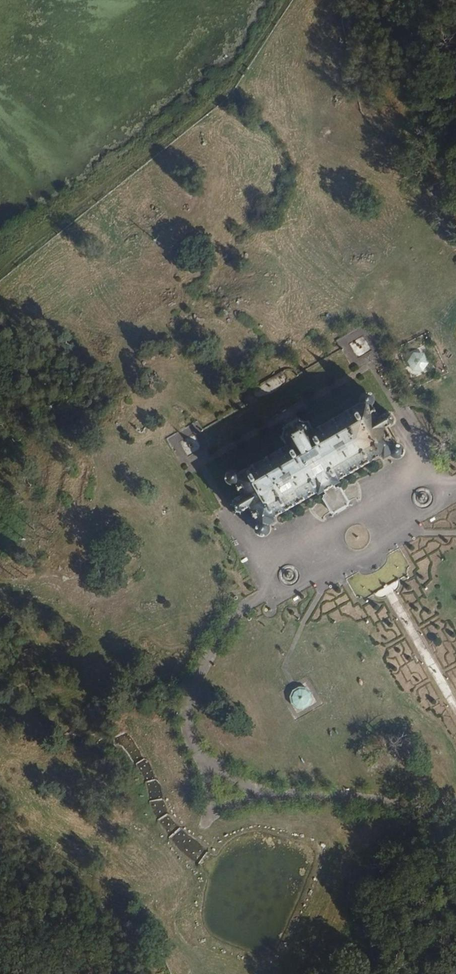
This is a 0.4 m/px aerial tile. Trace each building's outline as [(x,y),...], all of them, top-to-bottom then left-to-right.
[(351,342),(358,357),(371,351),(364,336),(351,342)] [(350,346),(343,350),(351,366),(358,362),(350,346)] [(423,349),(405,355),(411,372),(429,366),(423,349)] [(370,443),(364,429),(364,423),(357,421),(356,427),(302,459),(298,451),(286,457),(283,450),(288,447),(286,442),(280,445),(276,439),(265,447),(268,453),(260,457),(263,461),(269,457),(273,464),(265,470),(268,475),(222,500),(211,499),(211,506),(221,508),(226,518),(220,523),(224,535),(233,532),(244,552),(242,558),(249,560),(251,553),(309,522),(312,530),(331,521),(327,512),(386,481),(393,482),(394,476),(388,475),(377,457),(385,451),(377,439),(370,443)] [(202,450),(198,441),(205,438),(198,422),(167,436),(178,461),(202,450)] [(244,590),(255,585),(251,577),(240,582),(244,590)] [(339,605),(349,601),(347,595),(337,599),(339,605)] [(278,610),(268,608),(267,614),(276,616),(278,610)] [(377,637),(389,644),(395,635),(382,627),(377,637)] [(391,668),(399,665),(397,657),(389,660),(391,668)] [(303,686),(287,693),(295,710),(311,703),(303,686)]
